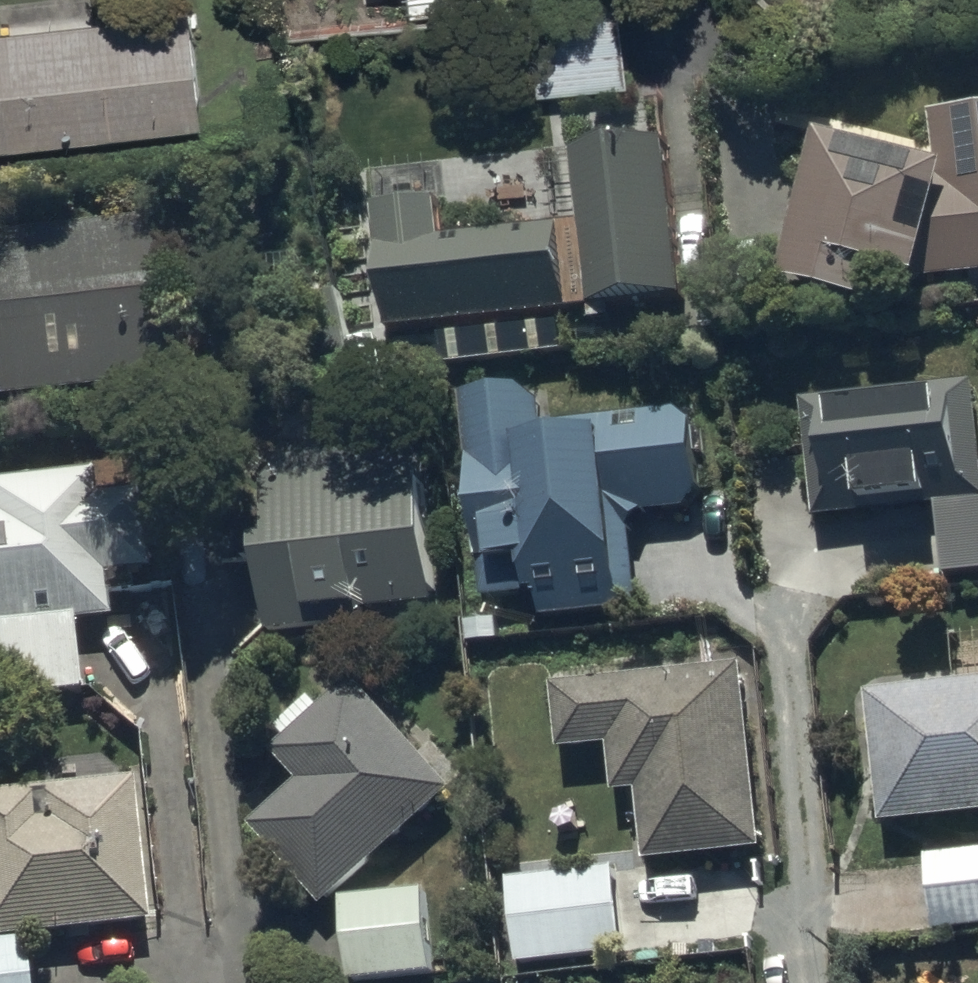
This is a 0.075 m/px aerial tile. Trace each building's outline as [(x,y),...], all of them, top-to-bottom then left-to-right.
[(198,111),(184,0),(142,0),(68,9),(67,0),(55,0),(19,5),(20,18),(0,21),(0,136),(198,111)] [(407,9),(453,5),(453,0),(406,0),(407,9)] [(536,83),(624,76),(618,0),(529,0),(536,83)] [(827,128),(788,276),(871,298),(881,260),(928,273),(977,268),(977,104),(932,108),(936,156),(827,128)] [(666,131),(573,142),(590,298),(684,287),(666,131)] [(445,193),(375,199),(386,328),(569,312),(561,218),(448,227),(445,193)] [(168,369),(149,216),(0,235),(0,390),(168,369)] [(541,379),(465,387),(486,597),(544,591),(546,614),(644,604),(636,522),(646,520),(645,508),(696,502),(686,405),(545,419),(541,379)] [(808,402),(820,513),(937,500),(946,571),(977,568),(977,424),(973,383),(808,402)] [(420,437),(265,450),(271,519),(240,521),(243,564),(262,563),(267,628),(309,625),(308,606),(363,601),(363,610),(434,604),(420,437)] [(4,694),(83,687),(77,621),(105,618),(101,571),(153,566),(143,465),(0,478),(0,655),(4,694)] [(749,660),(555,679),(562,746),(610,741),(615,792),(641,790),(648,857),(767,845),(749,660)] [(457,786),(352,674),(273,750),(300,778),(253,824),(327,901),(457,786)] [(870,690),(885,818),(977,808),(977,677),(870,690)] [(0,789),(0,982),(26,982),(21,933),(146,920),(130,775),(0,789)] [(928,852),(935,931),(977,927),(977,846),(928,852)] [(616,865),(510,878),(519,964),(626,952),(616,865)] [(427,887),(343,895),(352,981),(435,973),(427,887)]
